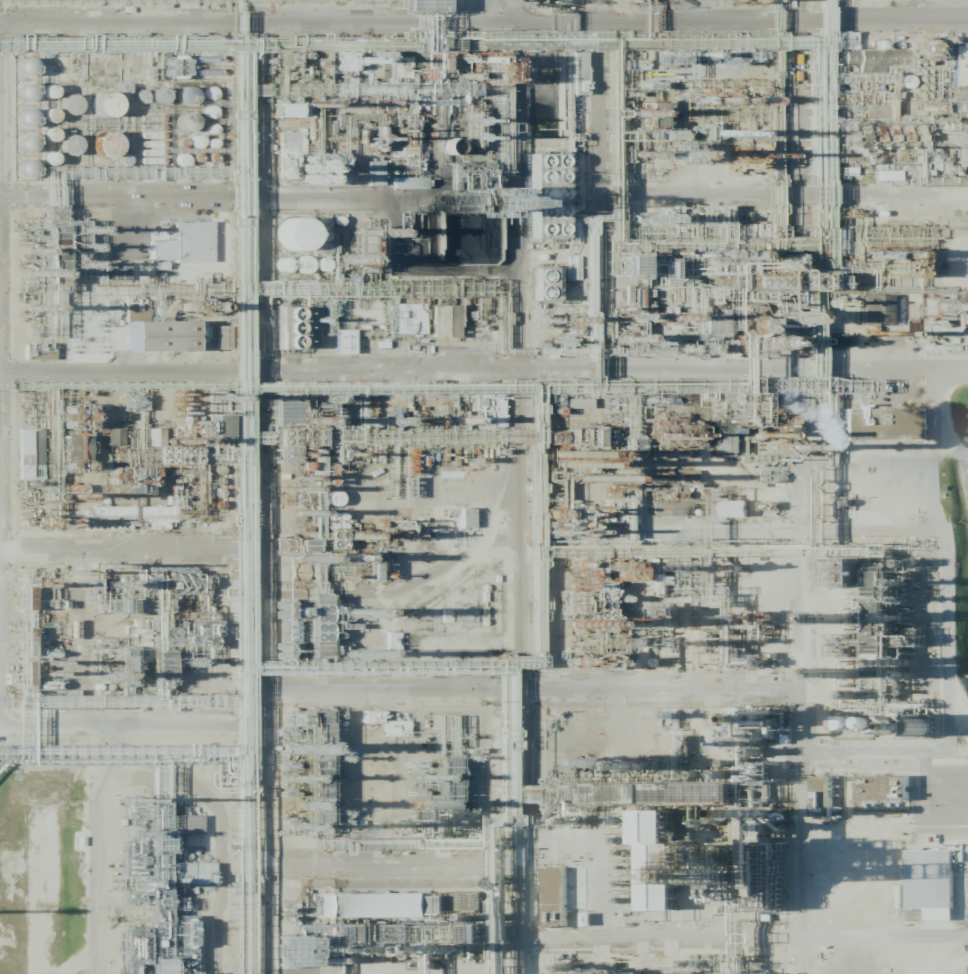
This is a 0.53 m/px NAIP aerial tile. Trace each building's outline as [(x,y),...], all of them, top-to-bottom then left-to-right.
[(958,49),(967,49),(967,88),(958,88),(958,49)] [(45,87),(43,97),(53,98),(54,88),(45,87)] [(188,106),(196,94),(185,87),(177,99),(188,106)] [(165,89),(152,90),(153,103),(166,102),(165,89)] [(93,94),(94,117),(117,115),(116,93),(93,94)] [(59,102),(67,116),(82,108),(74,94),(59,102)] [(111,104),(106,108),(104,114),(106,121),(111,125),(118,126),(124,124),(128,118),(128,111),(124,105),(118,103),(111,104)] [(304,117),(303,103),(272,105),(272,118),(304,117)] [(53,109),(43,110),(45,120),(55,119),(53,109)] [(287,115),(307,114),(308,127),(287,128),(287,115)] [(43,131),(44,141),(54,140),(53,130),(43,131)] [(93,135),(94,157),(117,155),(116,133),(93,135)] [(78,136),(62,136),(63,155),(79,154),(78,136)] [(112,146),(107,150),(105,156),(107,163),(112,167),(119,168),(125,166),(129,160),(129,153),(125,147),(119,145),(112,146)] [(543,248),(540,163),(574,162),(576,246),(543,248)] [(375,188),(375,166),(388,166),(388,188),(375,188)] [(900,171),(877,171),(877,180),(899,180),(900,171)] [(425,188),(425,177),(392,178),(392,189),(425,188)] [(399,183),(431,182),(431,193),(399,193),(399,183)] [(278,248),(307,249),(308,219),(279,218),(278,248)] [(175,222),(175,232),(161,232),(161,236),(150,236),(150,261),(212,262),(213,222),(175,222)] [(301,257),(297,251),(296,242),(300,235),(306,231),(314,230),(322,234),(326,241),(327,249),(323,256),(316,260),(308,261),(301,257)] [(295,271),(307,273),(309,258),(297,257),(295,271)] [(317,259),(315,269),(325,271),(327,261),(317,259)] [(550,269),(531,268),(530,300),(549,300),(550,269)] [(887,294),(857,295),(857,326),(888,325),(887,294)] [(302,308),(279,308),(280,347),(303,346),(302,308)] [(439,342),(439,312),(461,312),(461,342),(439,342)] [(228,327),(215,327),(215,349),(228,349),(228,327)] [(352,354),(352,330),(334,330),(334,354),(352,354)] [(145,333),(204,333),(204,360),(145,359),(145,333)] [(360,359),(343,359),(343,334),(360,334),(360,359)] [(591,399),(566,399),(566,408),(590,409),(591,399)] [(850,444),(851,414),(923,415),(922,444),(850,444)] [(24,487),(24,437),(52,437),(51,488),(24,487)] [(748,501),(721,501),(721,517),(748,517),(748,501)] [(471,528),(471,509),(459,509),(459,527),(471,528)] [(383,737),(407,737),(407,722),(383,721),(383,737)] [(909,777),(869,776),(869,781),(858,781),(857,801),(908,802),(909,777)] [(676,910),(675,811),(642,811),(643,911),(676,910)] [(201,834),(202,816),(179,816),(179,834),(201,834)] [(914,913),(914,855),(961,855),(960,913),(914,913)] [(173,863),(173,885),(212,884),(212,863),(173,863)] [(566,867),(542,867),(543,926),(566,926),(566,867)] [(326,894),(314,894),(314,918),(326,918),(326,894)] [(447,896),(431,896),(431,915),(447,914),(447,896)] [(324,899),(441,900),(441,921),(323,920),(324,899)] [(582,926),(591,926),(590,914),(582,914),(582,926)]
